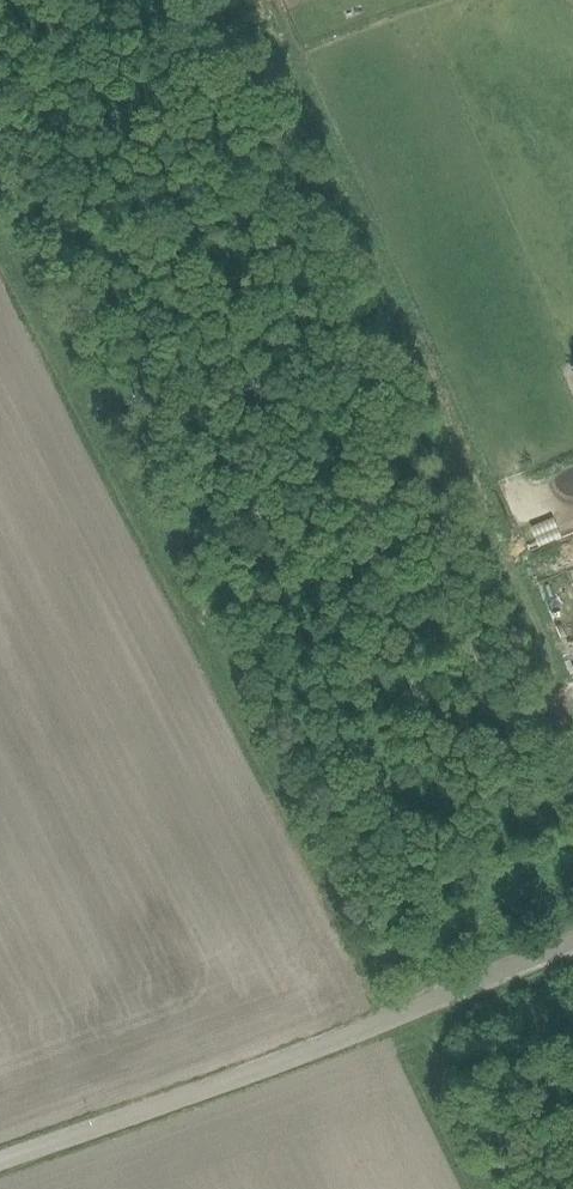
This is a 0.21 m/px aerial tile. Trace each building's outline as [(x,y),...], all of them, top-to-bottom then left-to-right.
[(553,518),(532,527),(539,546),(561,537),(553,518)]
